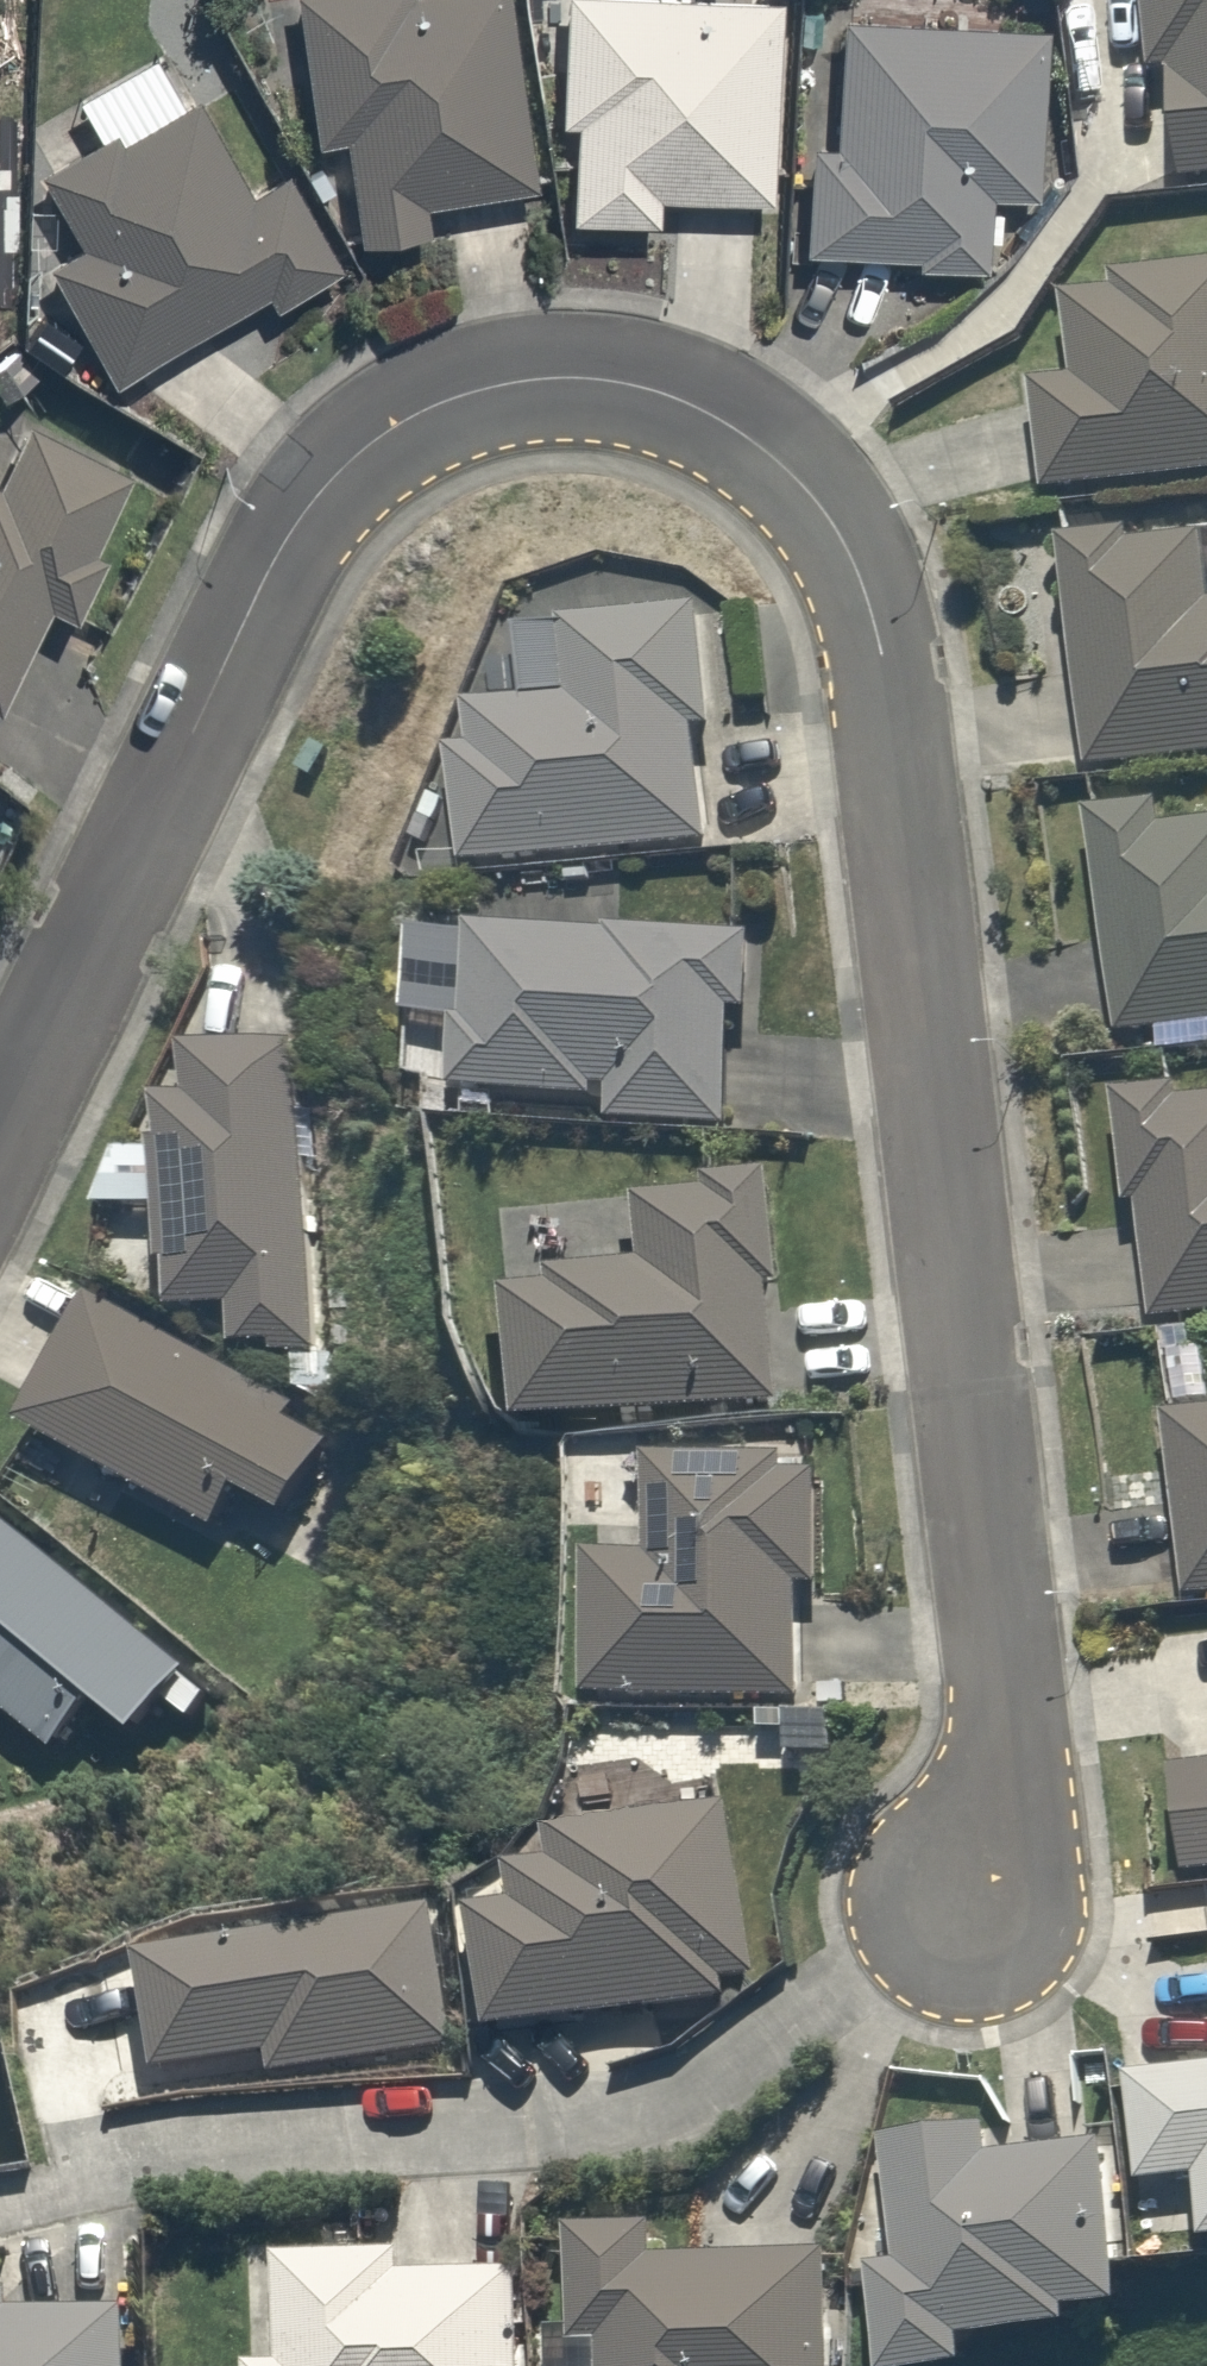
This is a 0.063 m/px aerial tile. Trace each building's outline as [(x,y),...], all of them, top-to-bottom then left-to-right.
[(514,0),(301,0),(319,138),(348,134),(362,235),(432,225),(429,200),(541,185),(514,0)] [(776,198),(784,0),(569,0),(563,116),(578,117),(574,214),(661,219),(663,192),(776,198)] [(1175,68),(1187,178),(1206,176),(1206,0),(1147,0),(1154,70),(1175,68)] [(918,262),(990,266),(992,238),(1003,239),(1004,209),(993,208),(994,191),(1040,194),(1051,23),(847,11),(838,140),(814,138),(807,246),(919,253),(918,262)] [(83,239),(51,258),(117,377),(269,289),(278,304),(346,267),(290,167),(255,189),(201,93),(124,135),(119,124),(43,166),(83,239)] [(324,161),(309,169),(323,193),(337,184),(324,161)] [(1036,379),(1048,491),(1206,473),(1206,262),(1118,274),(1119,287),(1068,294),(1077,375),(1036,379)] [(95,340),(56,313),(36,344),(75,370),(95,340)] [(38,373),(19,346),(0,360),(0,383),(7,394),(38,373)] [(24,423),(0,472),(0,701),(45,609),(71,622),(103,561),(90,554),(129,476),(24,423)] [(1066,535),(1089,763),(1206,751),(1206,531),(1135,540),(1133,527),(1066,535)] [(465,862),(710,838),(698,726),(716,725),(707,603),(564,618),(566,625),(523,629),(530,696),(471,702),(475,744),(452,747),(465,862)] [(1091,809),(1120,1032),(1206,1021),(1206,819),(1168,824),(1166,801),(1091,809)] [(598,879),(598,868),(575,870),(575,880),(598,879)] [(750,1010),(755,934),(614,924),(614,928),(472,920),(472,932),(418,928),(413,1015),(456,1019),(451,1086),(594,1095),(596,1084),(611,1085),(609,1116),(728,1122),(734,1009),(750,1010)] [(298,1108),(295,1037),(187,1042),(190,1094),(160,1095),(162,1138),(157,1139),(164,1260),(172,1260),(175,1309),(235,1305),(237,1345),(276,1343),(277,1353),(316,1350),(301,1159),(312,1158),(309,1108),(298,1108)] [(1153,1319),(1206,1313),(1206,1097),(1185,1099),(1184,1084),(1119,1090),(1129,1203),(1144,1202),(1153,1319)] [(546,1290),(500,1295),(513,1428),(777,1401),(766,1286),(779,1285),(767,1174),(701,1179),(702,1194),(631,1201),(637,1268),(546,1276),(546,1290)] [(289,1418),(297,1403),(103,1297),(34,1422),(218,1526),(240,1486),(288,1512),(326,1438),(289,1418)] [(1206,1399),(1206,1348),(1175,1352),(1180,1402),(1206,1399)] [(331,1379),(328,1354),(296,1358),(300,1384),(331,1379)] [(1168,1410),(1189,1596),(1206,1594),(1206,1406),(1168,1410)] [(650,1550),(593,1549),(590,1695),(802,1696),(803,1585),(822,1586),(821,1471),(789,1470),(790,1453),(652,1452),(650,1550)] [(193,1666),(0,1506),(0,1698),(56,1747),(100,1696),(139,1730),(167,1697),(187,1714),(205,1691),(186,1675),(193,1666)] [(791,1752),(835,1753),(836,1714),(792,1714),(791,1752)] [(1175,1764),(1187,1873),(1206,1871),(1206,1761),(1175,1764)] [(486,2035),(722,1998),(719,1979),(753,1974),(726,1805),(541,1834),(547,1870),(504,1877),(510,1914),(468,1921),(486,2035)] [(453,2043),(431,1911),(137,1956),(153,2072),(266,2054),(269,2073),(453,2043)] [(1206,2230),(1206,2063),(1132,2071),(1143,2181),(1201,2174),(1206,2230)] [(887,2136),(903,2261),(874,2265),(888,2365),(970,2365),(977,2365),(973,2338),(1081,2324),(1078,2309),(1127,2303),(1106,2139),(994,2154),(991,2123),(887,2136)] [(832,2249),(658,2255),(657,2223),(576,2226),(579,2340),(557,2340),(557,2365),(835,2365),(832,2249)] [(523,2266),(406,2268),(406,2248),(281,2250),(286,2359),(253,2361),(253,2365),(526,2365),(523,2266)] [(11,2313),(11,2293),(0,2293),(0,2365),(126,2365),(124,2308),(11,2313)]
